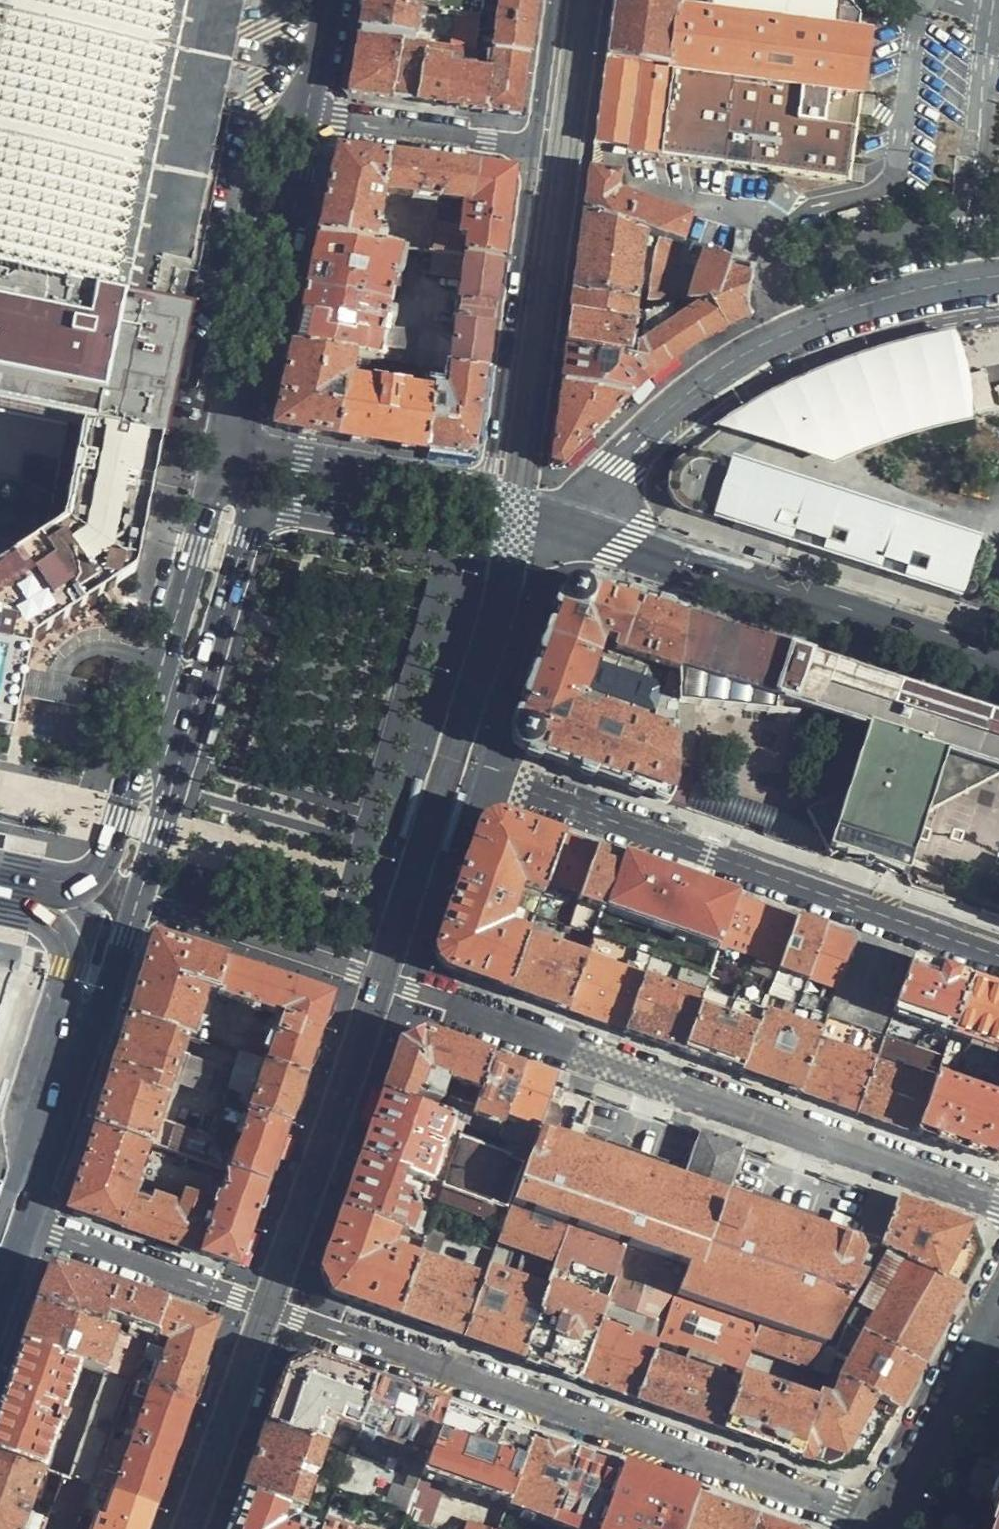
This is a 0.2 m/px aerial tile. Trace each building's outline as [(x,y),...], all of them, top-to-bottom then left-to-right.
[(96,430),(162,443),(190,310),(182,308),(244,0),(0,0),(0,410),(96,430)] [(360,37),(414,44),(422,0),(367,0),(360,37)] [(487,0),(435,0),(435,1),(441,11),(457,13),(451,49),(480,52),(487,0)] [(528,58),(529,48),(533,21),(536,3),(536,0),(501,0),(493,54),(528,58)] [(596,145),(627,150),(627,152),(850,184),(868,46),(866,46),(867,38),(854,35),(856,21),(850,12),(839,10),(841,0),(615,0),(596,145)] [(386,99),(416,103),(426,45),(414,44),(360,37),(350,94),(386,99)] [(426,45),(416,103),(438,107),(484,113),(493,54),(480,52),(451,49),(426,45)] [(493,54),(484,113),(499,115),(520,118),(522,100),(524,87),(526,75),(528,58),(493,54)] [(329,185),(319,236),(371,244),(382,193),(388,159),(336,152),(329,185)] [(475,205),(480,172),(452,168),(388,159),(382,193),(437,200),(475,205)] [(513,176),(480,172),(475,205),(437,200),(429,252),(434,253),(468,259),(501,264),(503,251),(507,224),(512,186),(513,176)] [(589,199),(587,210),(644,234),(658,239),(688,248),(698,219),(617,195),(619,175),(592,173),(589,199)] [(863,215),(860,204),(836,211),(840,222),(863,215)] [(578,279),(576,296),(635,304),(644,234),(587,210),(586,221),(581,253),(579,269),(578,279)] [(743,233),(738,263),(753,267),(758,237),(743,233)] [(371,244),(319,236),(314,261),(307,294),(388,305),(399,248),(371,244)] [(669,304),(688,248),(658,239),(653,259),(647,304),(669,304)] [(468,259),(434,253),(432,274),(464,278),(468,259)] [(738,263),(706,253),(689,304),(707,304),(729,331),(734,328),(747,322),(753,318),(748,309),(740,294),(750,280),(749,276),(753,267),(738,263)] [(450,372),(485,377),(490,343),(495,309),(497,291),(500,273),(501,264),(468,259),(464,278),(455,339),(450,372)] [(761,269),(753,267),(749,276),(750,280),(740,294),(748,309),(761,269)] [(388,305),(307,294),(304,305),(295,350),(355,359),(376,362),(384,328),(388,305)] [(569,345),(567,355),(626,362),(635,304),(576,296),(574,305),(572,325),(569,345)] [(643,364),(654,377),(671,365),(688,354),(701,347),(715,339),(729,331),(707,304),(671,328),(666,308),(644,315),(644,346),(636,349),(634,363),(643,364)] [(384,328),(376,362),(450,372),(455,339),(384,328)] [(716,428),(826,462),(967,414),(952,332),(926,337),(897,344),(878,350),(856,357),(831,367),(808,377),(783,390),(768,399),(716,428)] [(278,430),(340,440),(350,384),(355,359),(295,350),(287,389),(278,430)] [(565,378),(564,386),(627,397),(641,386),(654,377),(643,364),(634,363),(626,362),(567,355),(566,366),(565,378)] [(973,406),(998,404),(998,387),(989,388),(988,369),(969,370),(973,406)] [(434,397),(425,453),(474,461),(476,448),(484,386),(485,377),(450,372),(445,398),(434,397)] [(350,384),(340,440),(383,446),(425,453),(434,397),(350,384)] [(627,397),(564,386),(563,394),(560,410),(558,425),(557,437),(553,463),(562,464),(582,442),(590,432),(617,406),(627,397)] [(162,443),(96,430),(74,515),(0,564),(0,737),(14,740),(36,633),(138,564),(162,443)] [(678,487),(681,495),(689,493),(695,475),(701,477),(709,452),(719,456),(720,452),(718,452),(707,450),(701,451),(693,455),(687,460),(680,469),(678,481),(678,487)] [(693,509),(698,512),(725,521),(726,517),(740,521),(739,525),(963,599),(984,539),(720,452),(719,456),(709,452),(701,477),(695,475),(689,493),(681,495),(682,499),(686,504),(693,509)] [(726,517),(725,521),(739,525),(740,521),(726,517)] [(630,791),(667,804),(672,739),(609,718),(607,722),(581,714),(573,708),(578,707),(583,689),(589,689),(597,661),(592,655),(587,653),(589,647),(595,649),(598,641),(616,647),(615,653),(615,656),(624,659),(674,673),(685,618),(652,607),(611,593),(586,585),(562,596),(550,630),(514,731),(526,754),(558,765),(630,791)] [(837,668),(685,618),(674,673),(673,703),(795,715),(798,708),(865,728),(827,847),(907,872),(927,813),(998,776),(998,721),(837,668)] [(674,673),(624,659),(615,656),(615,653),(616,647),(598,641),(595,649),(589,647),(587,653),(592,655),(597,661),(589,689),(583,689),(578,707),(573,708),(581,714),(607,722),(609,718),(672,739),(673,710),(673,703),(674,673)] [(672,739),(667,804),(683,810),(688,795),(690,716),(673,710),(672,739)] [(544,887),(561,839),(535,830),(504,819),(496,819),(488,822),(483,825),(478,832),(436,947),(436,952),(438,961),(445,969),(475,980),(506,991),(525,939),(526,938),(497,926),(511,885),(541,895),(544,887)] [(578,899),(596,852),(578,845),(561,839),(544,887),(578,899)] [(602,915),(622,860),(609,856),(596,852),(578,899),(575,906),(602,915)] [(680,881),(622,860),(602,915),(594,938),(651,958),(708,978),(719,948),(736,901),(680,881)] [(765,911),(736,901),(719,948),(777,967),(794,922),(765,911)] [(809,926),(794,922),(777,967),(777,969),(808,980),(825,932),(809,926)] [(840,937),(825,932),(808,980),(838,990),(855,943),(840,937)] [(646,972),(651,958),(594,938),(585,961),(566,1013),(595,1023),(623,1033),(642,983),(646,972)] [(525,939),(506,991),(536,1002),(566,1013),(585,961),(525,939)] [(216,995),(226,962),(156,941),(146,971),(130,1020),(186,1039),(188,1040),(206,991),(216,995)] [(833,1003),(827,1020),(882,1040),(910,962),(881,952),(855,943),(838,990),(833,1003)] [(708,978),(651,958),(646,972),(682,985),(678,996),(642,983),(623,1033),(651,1042),(681,1053),(698,1004),(708,978)] [(292,984),(226,962),(216,995),(283,1017),(272,1048),(248,1038),(240,1057),(304,1079),(318,1038),(332,998),(292,984)] [(942,1061),(970,984),(939,972),(910,962),(882,1040),(942,1061)] [(808,980),(804,993),(833,1003),(838,990),(808,980)] [(772,982),(766,999),(798,1010),(804,993),(772,982)] [(970,984),(942,1061),(939,1071),(990,1089),(998,1096),(998,994),(970,984)] [(698,1004),(681,1053),(708,1063),(739,1074),(766,999),(737,989),(726,1014),(698,1004)] [(798,1010),(827,1020),(833,1003),(804,993),(798,1010)] [(766,999),(739,1074),(771,1085),(801,1095),(827,1020),(798,1010),(766,999)] [(186,1039),(130,1020),(117,1061),(96,1127),(149,1145),(204,1164),(212,1140),(159,1122),(170,1084),(208,1096),(216,1069),(181,1056),(186,1039)] [(827,1020),(801,1095),(827,1105),(855,1115),(875,1058),(882,1040),(827,1020)] [(468,1117),(489,1059),(423,1036),(401,1046),(395,1063),(384,1095),(413,1105),(417,1096),(439,1103),(447,1080),(455,1083),(443,1115),(465,1123),(468,1117)] [(882,1040),(875,1058),(936,1079),(939,1071),(942,1061),(882,1040)] [(296,1101),(304,1079),(240,1057),(212,1140),(204,1164),(227,1172),(266,1185),(296,1101)] [(875,1058),(855,1115),(885,1125),(915,1136),(936,1079),(875,1058)] [(506,1116),(522,1071),(504,1065),(489,1059),(468,1117),(501,1128),(506,1116)] [(545,1104),(553,1082),(522,1071),(506,1116),(536,1128),(545,1104)] [(915,1136),(956,1150),(996,1164),(998,1163),(998,1096),(990,1089),(939,1071),(936,1079),(915,1136)] [(413,1105),(384,1095),(363,1154),(342,1213),(395,1233),(424,1242),(428,1231),(432,1218),(417,1213),(410,1201),(412,1193),(423,1197),(423,1200),(436,1205),(438,1201),(461,1135),(465,1123),(443,1115),(413,1105)] [(535,1133),(552,1139),(560,1117),(554,1108),(545,1104),(536,1128),(535,1133)] [(530,1145),(465,1123),(461,1135),(525,1158),(530,1145)] [(104,1222),(120,1228),(131,1200),(149,1145),(96,1127),(87,1155),(69,1211),(104,1222)] [(741,1149),(698,1134),(680,1184),(552,1139),(535,1133),(530,1145),(525,1158),(508,1206),(566,1227),(624,1247),(681,1269),(673,1294),(759,1325),(822,1348),(860,1281),(850,1276),(857,1257),(854,1246),(724,1200),(741,1149)] [(525,1158),(461,1135),(438,1201),(484,1218),(483,1221),(501,1228),(508,1206),(525,1158)] [(249,1235),(266,1185),(227,1172),(210,1225),(200,1255),(238,1267),(249,1235)] [(880,1198),(869,1193),(859,1220),(867,1224),(864,1235),(882,1242),(895,1203),(880,1198)] [(156,1240),(200,1255),(210,1225),(199,1221),(205,1201),(187,1194),(182,1205),(148,1194),(144,1203),(131,1200),(120,1228),(156,1240)] [(895,1203),(882,1242),(879,1251),(963,1290),(982,1254),(972,1230),(934,1216),(895,1203)] [(553,1263),(566,1227),(508,1206),(501,1228),(497,1237),(525,1246),(524,1252),(553,1263)] [(333,1293),(397,1316),(418,1261),(401,1254),(383,1260),(381,1256),(388,1254),(395,1233),(342,1213),(332,1241),(321,1272),(333,1293)] [(542,1296),(520,1361),(548,1371),(576,1381),(624,1247),(566,1227),(553,1263),(542,1296)] [(624,1247),(576,1381),(636,1403),(673,1294),(681,1269),(624,1247)] [(942,1327),(963,1290),(879,1251),(866,1287),(848,1326),(865,1336),(921,1366),(942,1327)] [(418,1261),(397,1316),(432,1329),(461,1340),(481,1284),(418,1261)] [(156,1339),(169,1306),(137,1295),(53,1266),(39,1306),(116,1332),(119,1325),(156,1339)] [(481,1284),(461,1340),(473,1344),(520,1361),(542,1296),(485,1274),(481,1284)] [(673,1294),(636,1403),(680,1419),(722,1433),(740,1381),(751,1350),(759,1325),(673,1294)] [(116,1332),(39,1306),(31,1328),(24,1347),(82,1368),(106,1376),(120,1334),(116,1332)] [(218,1322),(169,1306),(156,1339),(168,1343),(164,1353),(203,1367),(207,1354),(218,1322)] [(835,1352),(822,1348),(759,1325),(751,1350),(826,1377),(835,1352)] [(130,1385),(144,1346),(145,1343),(120,1334),(106,1376),(108,1377),(130,1385)] [(908,1389),(921,1366),(865,1336),(838,1380),(895,1412),(908,1389)] [(189,1405),(203,1367),(164,1353),(144,1346),(130,1385),(141,1389),(189,1405)] [(0,1413),(0,1453),(45,1470),(82,1368),(24,1347),(7,1394),(0,1413)] [(356,1429),(373,1381),(310,1358),(286,1370),(267,1426),(326,1447),(333,1427),(333,1426),(328,1424),(331,1414),(334,1416),(335,1422),(356,1429)] [(73,1479),(95,1488),(111,1440),(130,1385),(108,1377),(73,1479)] [(879,1440),(895,1412),(838,1380),(832,1397),(829,1399),(824,1400),(819,1398),(815,1408),(796,1461),(838,1476),(867,1462),(879,1440)] [(428,1454),(445,1406),(409,1393),(373,1381),(356,1429),(428,1454)] [(758,1447),(796,1461),(815,1408),(740,1381),(722,1433),(758,1447)] [(95,1488),(154,1508),(172,1457),(189,1405),(141,1389),(121,1443),(111,1440),(95,1488)] [(508,1506),(533,1438),(488,1422),(445,1406),(428,1454),(414,1492),(407,1513),(404,1519),(430,1528),(447,1485),(508,1506)] [(326,1447),(267,1426),(256,1459),(244,1495),(296,1513),(302,1515),(326,1447)] [(539,1440),(533,1438),(508,1506),(507,1509),(549,1524),(574,1453),(539,1440)] [(991,1467),(980,1467),(968,1499),(980,1506),(991,1513),(984,1528),(998,1528),(998,1446),(991,1467)] [(47,1521),(31,1514),(45,1470),(0,1453),(0,1528),(44,1528),(47,1521)] [(574,1453),(549,1524),(563,1528),(596,1528),(618,1469),(594,1460),(574,1453)] [(377,1464),(347,1454),(335,1487),(365,1498),(377,1464)] [(618,1469),(596,1528),(615,1528),(619,1528),(684,1528),(694,1497),(659,1484),(618,1469)] [(95,1488),(73,1479),(64,1476),(47,1521),(44,1528),(81,1528),(86,1513),(95,1488)] [(407,1513),(414,1492),(393,1484),(385,1505),(407,1513)] [(154,1508),(95,1488),(86,1513),(96,1517),(92,1528),(147,1528),(148,1525),(154,1508)] [(308,1526),(305,1528),(296,1525),(294,1521),(296,1513),(244,1495),(242,1500),(232,1528),(316,1528),(308,1526)] [(694,1497),(684,1528),(719,1528),(726,1508),(710,1502),(694,1497)] [(980,1506),(971,1528),(984,1528),(991,1513),(980,1506)] [(726,1508),(719,1528),(753,1528),(756,1519),(742,1514),(726,1508)] [(756,1519),(753,1528),(784,1528),(756,1519)]
